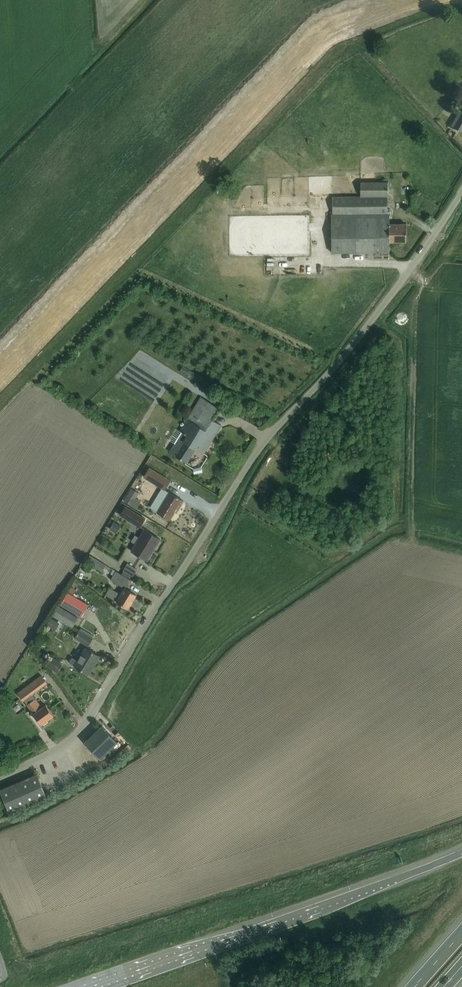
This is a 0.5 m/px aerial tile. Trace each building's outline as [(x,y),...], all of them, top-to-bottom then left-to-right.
[(389,242),(389,224),(389,214),(387,214),(387,196),(387,182),(377,182),(360,182),(360,196),(331,197),(332,215),(330,215),(331,252),(389,252),(389,242)] [(389,224),(389,242),(406,242),(405,224),(389,224)] [(219,408),(210,403),(200,397),(179,431),(182,432),(179,437),(178,437),(170,451),(175,454),(186,462),(194,448),(203,453),(220,425),(212,420),(219,408)] [(169,480),(149,467),(143,477),(161,488),(164,489),(169,480)] [(161,488),(150,507),(156,511),(161,514),(169,519),(175,510),(177,507),(179,508),(183,501),(177,497),(178,497),(176,496),(168,492),(164,489),(161,488)] [(139,527),(145,518),(125,506),(119,515),(139,527)] [(160,539),(151,534),(144,529),(139,538),(135,536),(131,541),(135,544),(131,551),(138,555),(147,560),(151,553),(148,551),(156,538),(159,539),(160,539)] [(89,555),(86,561),(96,567),(100,561),(89,555)] [(136,569),(127,563),(123,570),(132,576),(136,569)] [(130,580),(121,574),(115,571),(110,579),(124,588),(125,588),(130,580)] [(125,588),(124,588),(121,594),(109,587),(105,594),(111,598),(116,601),(127,608),(135,595),(125,588)] [(60,604),(81,617),(88,604),(68,592),(60,604)] [(77,617),(58,605),(52,614),(72,626),(77,617)] [(46,625),(55,631),(59,623),(50,617),(46,625)] [(92,638),(79,630),(74,637),(88,645),(92,638)] [(99,656),(90,650),(85,647),(77,660),(72,657),(69,662),(74,665),(74,666),(88,674),(92,666),(91,666),(93,663),(94,664),(99,656)] [(50,656),(45,664),(56,672),(62,664),(50,656)] [(53,715),(47,707),(45,704),(39,709),(37,706),(39,705),(31,693),(46,682),(41,675),(17,692),(23,699),(33,713),(33,714),(41,724),(53,715)] [(117,742),(108,732),(101,725),(84,742),(100,758),(107,751),(111,755),(117,749),(113,745),(117,742)] [(83,760),(78,763),(84,775),(89,773),(83,760)] [(0,789),(0,791),(9,812),(46,796),(36,773),(0,789)]
